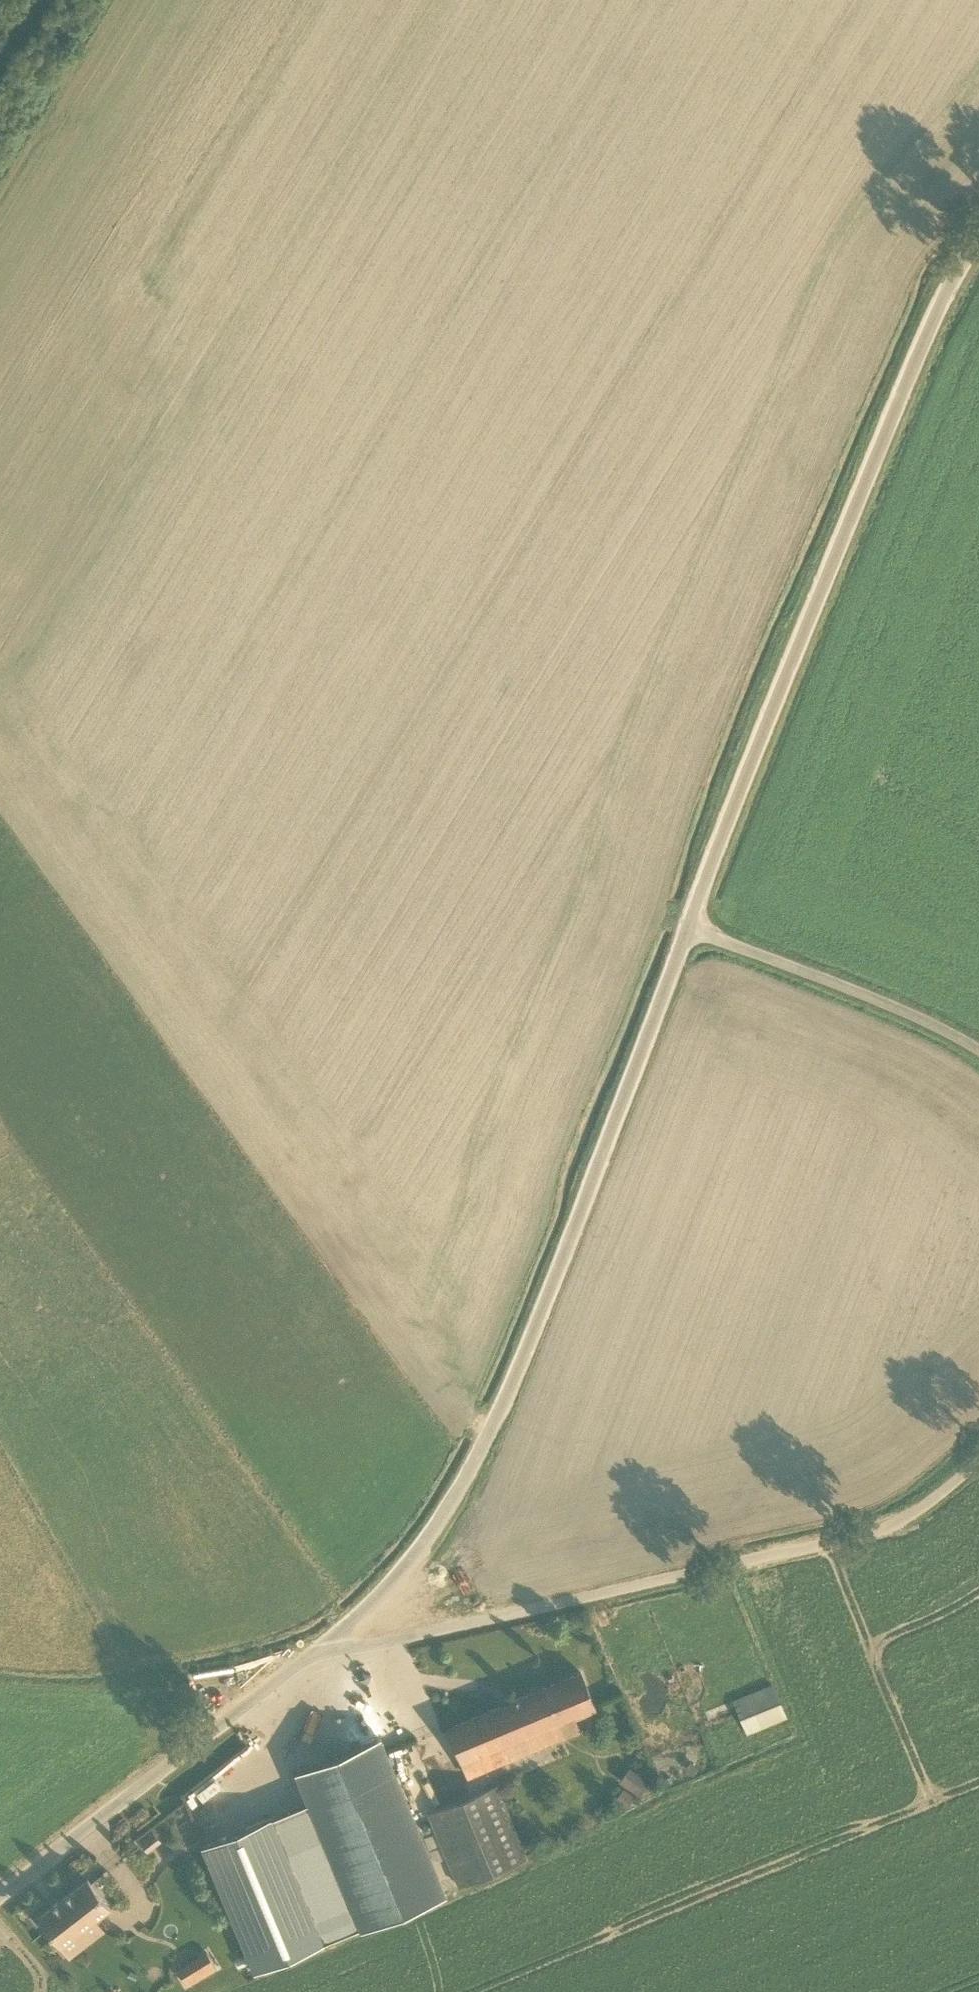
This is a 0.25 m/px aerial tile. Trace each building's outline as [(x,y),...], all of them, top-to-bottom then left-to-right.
[(580,1732),(574,1717),(595,1708),(581,1672),(448,1728),(463,1764),(501,1748),(558,1724),(564,1739),(580,1732)] [(750,1733),(786,1719),(772,1685),(736,1699),(750,1733)] [(362,1929),(444,1895),(379,1738),(297,1772),(362,1929)] [(644,1778),(634,1792),(640,1796),(650,1782),(644,1778)] [(459,1887),(528,1858),(497,1784),(428,1813),(459,1887)] [(622,1787),(613,1798),(625,1807),(634,1796),(622,1787)] [(254,1971),(324,1942),(272,1815),(201,1844),(254,1971)] [(153,1831),(139,1841),(148,1852),(161,1842),(153,1831)] [(97,1882),(45,1923),(67,1951),(119,1911),(97,1882)] [(208,1953),(199,1958),(208,1972),(216,1967),(208,1953)]
